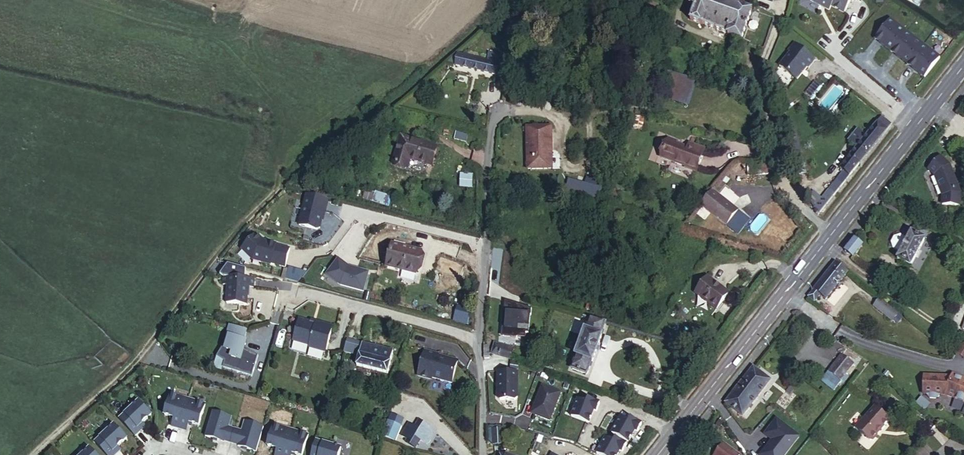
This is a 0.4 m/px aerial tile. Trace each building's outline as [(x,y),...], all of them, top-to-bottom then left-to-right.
[(742,41),(753,11),(729,2),(729,0),(691,0),(689,5),(695,7),(690,21),(703,26),(704,25),(728,34),(727,35),(742,41)] [(850,0),(812,0),(830,9),(833,4),(845,10),(850,0)] [(508,15),(505,31),(511,33),(514,16),(508,15)] [(892,22),(877,41),(927,79),(942,60),(892,22)] [(814,60),(794,44),(787,52),(789,53),(778,67),(796,81),(807,67),(808,68),(814,60)] [(499,65),(487,62),(458,55),(457,67),(498,76),(499,65)] [(506,78),(509,58),(489,55),(487,62),(499,65),(498,76),(501,77),(506,78)] [(689,107),(698,81),(672,73),(663,99),(689,107)] [(882,116),(874,127),(884,135),(887,131),(892,124),(882,116)] [(644,119),(636,117),(633,129),(641,132),(644,119)] [(550,126),(529,125),(528,168),(553,169),(554,134),(550,134),(550,126)] [(851,155),(861,163),(884,135),(874,127),(867,136),(858,129),(848,140),(857,148),(851,155)] [(408,168),(411,159),(411,156),(419,158),(418,160),(427,163),(432,145),(402,136),(394,163),(408,168)] [(677,144),(669,141),(663,156),(688,166),(687,169),(698,173),(707,150),(692,143),(689,148),(677,144)] [(438,147),(432,145),(427,163),(433,165),(438,147)] [(861,163),(851,155),(841,167),(851,175),(861,163)] [(949,170),(946,163),(940,157),(928,170),(935,176),(943,197),(943,205),(960,206),(961,198),(958,191),(960,190),(951,169),(949,170)] [(461,174),(460,188),(473,189),(474,175),(461,174)] [(601,198),(603,186),(571,182),(570,194),(601,198)] [(815,209),(821,213),(837,194),(831,189),(815,209)] [(713,190),(701,205),(726,226),(739,211),(713,190)] [(327,200),(307,195),(299,226),(317,230),(320,229),(324,212),(325,212),(327,204),(326,204),(327,200)] [(898,259),(911,266),(925,240),(923,239),(929,227),(918,221),(909,239),(901,235),(895,237),(892,243),(894,249),(902,253),(898,259)] [(252,236),(242,252),(255,260),(271,265),(271,263),(285,267),(290,249),(276,245),(276,244),(264,241),(256,235),(252,236)] [(863,246),(855,240),(846,251),(854,257),(863,246)] [(392,245),(387,267),(416,274),(422,252),(392,245)] [(326,275),(340,286),(363,292),(368,273),(353,269),(352,270),(350,269),(350,270),(347,269),(348,267),(338,260),(326,275)] [(219,275),(223,276),(223,284),(228,284),(226,303),(246,305),(248,287),(253,288),(254,279),(243,278),(245,269),(222,262),(219,275)] [(848,273),(837,263),(810,297),(815,302),(820,295),(826,300),(837,287),(839,288),(841,285),(840,284),(848,273)] [(301,284),(304,272),(289,268),(286,280),(301,284)] [(723,292),(726,289),(711,277),(697,292),(719,310),(729,297),(723,292)] [(732,294),(726,289),(723,292),(729,297),(732,294)] [(527,298),(513,294),(509,306),(509,309),(521,313),(523,310),(527,298)] [(894,321),(900,314),(882,299),(875,307),(894,321)] [(608,323),(590,317),(571,369),(588,375),(608,323)] [(326,353),(333,327),(316,322),(316,324),(311,322),(300,319),(293,341),(309,346),(309,348),(326,353)] [(254,376),(259,355),(246,352),(251,332),(231,328),(226,349),(221,348),(219,361),(226,362),(225,370),(254,376)] [(363,344),(348,340),(344,352),(360,356),(360,355),(356,354),(359,344),(363,345),(363,344)] [(359,344),(356,354),(360,355),(358,366),(388,373),(394,352),(373,347),(363,345),(359,344)] [(492,354),(510,360),(514,350),(496,344),(492,354)] [(438,354),(424,350),(417,375),(431,379),(431,377),(451,383),(457,361),(438,355),(438,354)] [(842,356),(829,372),(841,381),(853,366),(842,356)] [(770,381),(754,368),(726,402),(743,415),(770,381)] [(500,400),(515,401),(518,398),(518,372),(498,372),(498,383),(500,383),(500,391),(498,392),(498,398),(500,400)] [(944,397),(963,405),(963,381),(952,377),(950,379),(923,378),(922,396),(924,396),(928,400),(934,401),(938,397),(944,397)] [(539,404),(534,416),(551,422),(561,393),(543,386),(536,403),(539,404)] [(170,398),(164,420),(174,423),(172,431),(186,435),(189,427),(199,430),(205,409),(170,398)] [(577,399),(571,417),(589,423),(594,411),(597,412),(600,403),(588,399),(587,402),(577,399)] [(133,434),(139,429),(136,426),(149,413),(137,400),(117,418),(133,434)] [(875,407),(856,427),(870,440),(873,441),(878,435),(878,432),(881,428),(882,429),(890,420),(875,407)] [(214,411),(206,438),(225,443),(225,442),(239,446),(239,447),(257,453),(265,426),(247,421),(243,431),(230,427),(233,417),(214,411)] [(621,417),(612,433),(629,442),(635,431),(638,432),(642,424),(631,418),(629,422),(621,417)] [(400,427),(386,422),(382,432),(396,438),(396,437),(399,432),(400,427)] [(409,439),(406,443),(416,449),(429,428),(419,422),(413,432),(409,439)] [(114,452),(112,449),(125,437),(112,423),(93,441),(106,454),(111,454),(114,452)] [(269,447),(279,450),(277,454),(293,454),(295,454),(304,454),(309,436),(275,426),(269,447)] [(493,430),(493,438),(504,437),(504,429),(493,430)] [(504,437),(493,438),(493,445),(504,445),(504,437)] [(595,453),(599,454),(615,454),(618,449),(621,451),(624,443),(614,438),(612,441),(604,437),(595,453)] [(342,449),(317,442),(313,454),(341,454),(342,449)] [(717,453),(718,454),(739,454),(730,443),(717,453)] [(87,446),(78,454),(96,454),(87,446)]
